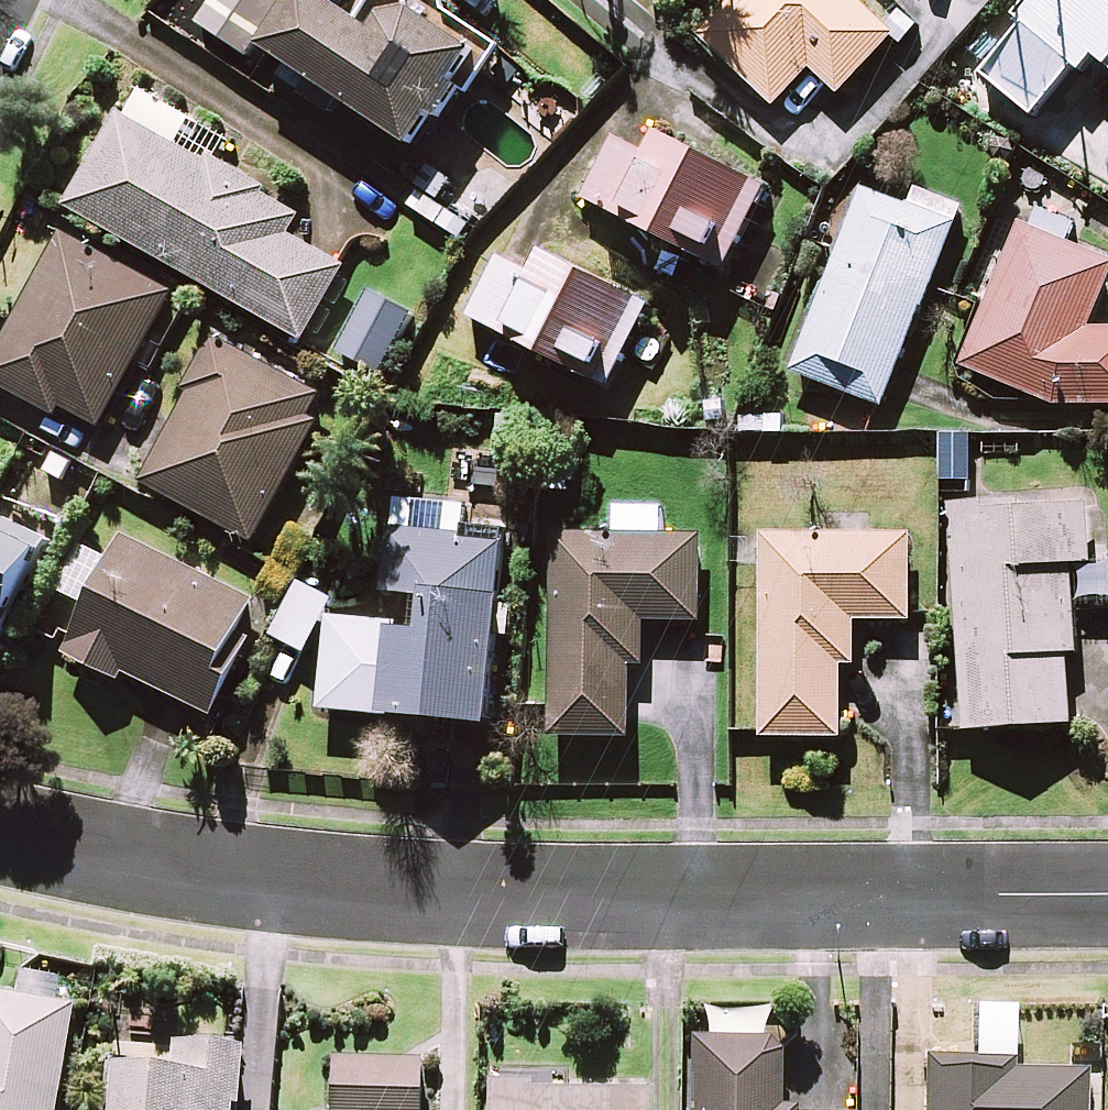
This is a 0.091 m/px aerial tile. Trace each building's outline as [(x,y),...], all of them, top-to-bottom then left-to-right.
[(290,0),(214,0),(200,22),(250,55),(260,41),(262,42),(290,0)] [(262,42),(417,143),(436,114),(450,123),(499,48),(426,0),(388,0),(386,0),(369,26),(330,0),(290,0),(262,42)] [(861,0),(733,0),(701,32),(774,104),(812,66),(839,92),(896,34),(861,0)] [(1074,63),(1087,73),(1099,57),(1107,63),(1107,0),(1029,0),(1024,6),(1033,14),(986,74),(1035,113),(1074,63)] [(223,136),(139,87),(71,205),(305,338),(346,265),(287,232),(300,209),(211,158),(223,136)] [(768,185),(659,129),(647,153),(616,137),(586,195),(725,267),(768,185)] [(962,206),(917,188),(910,205),(866,187),(856,211),(832,201),(817,238),(842,248),(794,368),(883,404),(962,206)] [(1021,223),(964,364),(1055,401),(1107,401),(1107,325),(1090,321),(1107,278),(1107,259),(1021,223)] [(63,233),(0,351),(0,381),(55,410),(59,402),(102,424),(173,291),(63,233)] [(652,301),(544,246),(529,276),(500,261),(473,315),(611,384),(652,301)] [(330,397),(218,338),(144,480),(256,539),(330,397)] [(493,717),(504,535),(461,533),(463,502),(400,498),(391,498),(386,590),(430,592),(428,623),(330,617),(324,707),(493,717)] [(1074,600),(1107,599),(1107,558),(1090,559),(1088,498),(955,504),(964,725),(1071,720),(1068,649),(1076,649),(1074,600)] [(661,506),(618,505),(617,535),(560,533),(552,732),(629,736),(632,661),(644,662),(646,617),(700,620),(703,536),(660,535),(661,506)] [(0,509),(0,639),(51,534),(0,509)] [(911,618),(912,533),(764,531),(763,733),(842,734),(843,663),(855,663),(855,617),(911,618)] [(255,598),(125,535),(69,651),(120,676),(124,669),(213,712),(253,632),(242,627),(255,598)] [(334,595),(301,579),(275,633),(307,649),(334,595)] [(0,994),(0,1109),(55,1109),(73,1007),(0,994)] [(693,1042),(691,1109),(781,1109),(782,1043),(708,1042),(693,1042)] [(240,1049),(171,1044),(170,1066),(109,1062),(105,1109),(235,1109),(240,1049)] [(330,1060),(329,1109),(419,1109),(421,1063),(330,1060)] [(1089,1073),(1017,1071),(1018,1063),(932,1061),(931,1109),(1088,1109),(1089,1073)] [(559,1089),(560,1077),(491,1074),(489,1109),(649,1109),(650,1093),(559,1089)]
